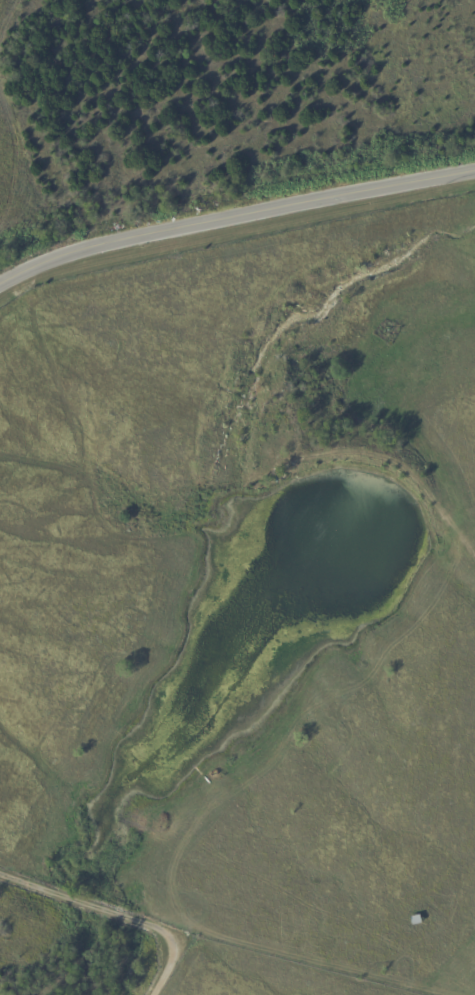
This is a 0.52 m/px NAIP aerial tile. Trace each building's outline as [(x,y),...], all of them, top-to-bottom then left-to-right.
[(413,917),(422,915),(423,923),(414,924),(413,917)]
